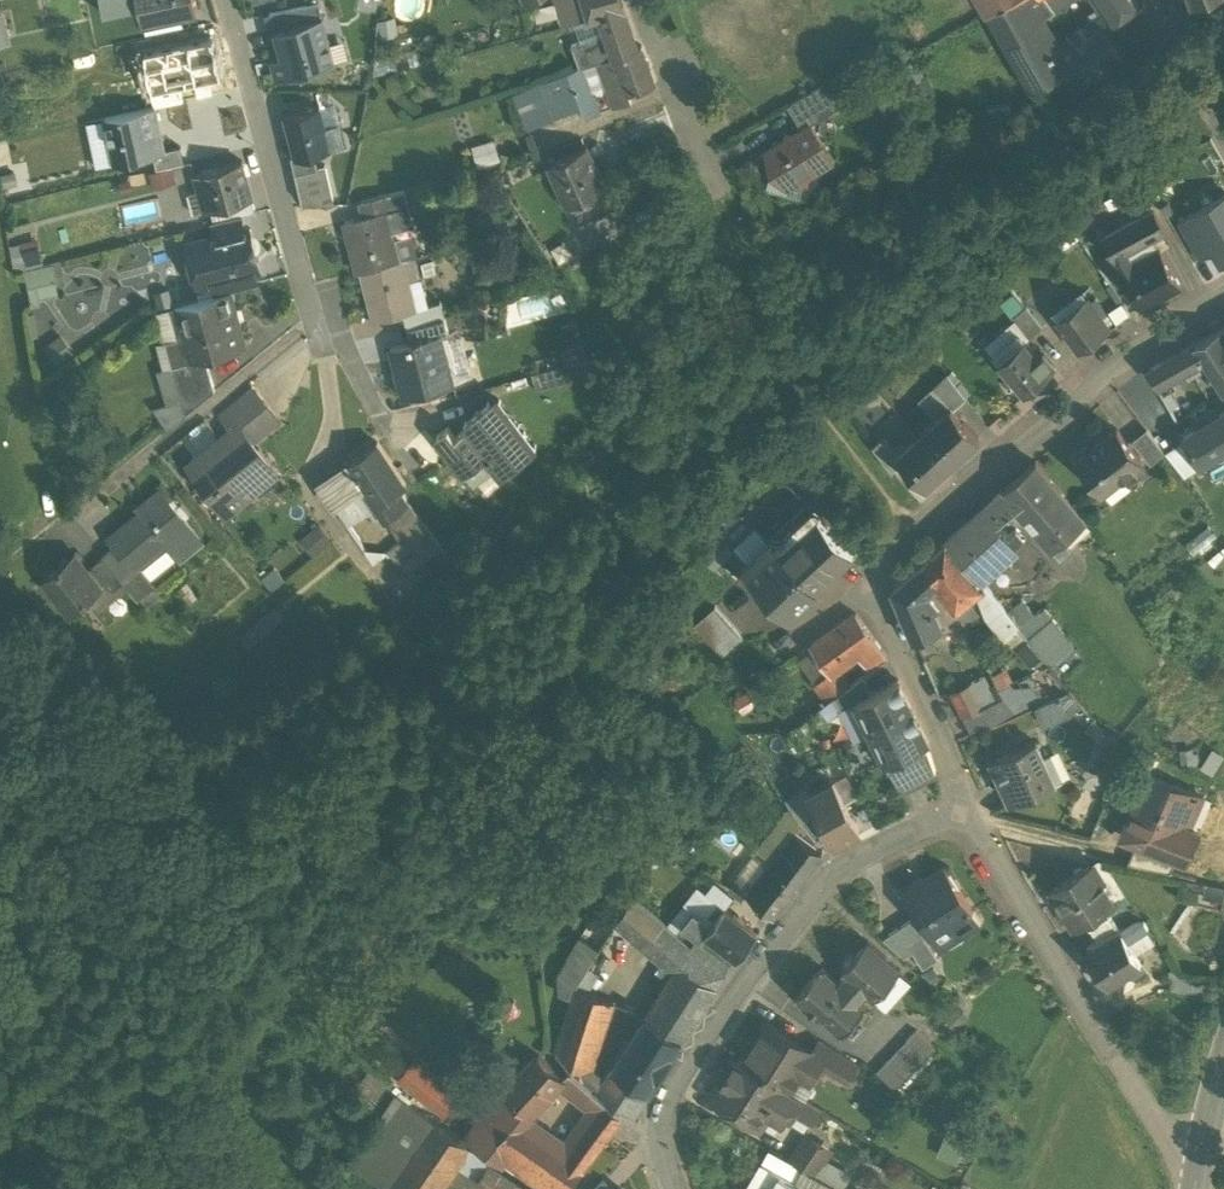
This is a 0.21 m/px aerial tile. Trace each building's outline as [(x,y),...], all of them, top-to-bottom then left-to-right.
[(103,15),(140,8),(138,0),(100,0),(103,15)] [(140,8),(143,24),(198,12),(195,0),(138,0),(140,8)] [(622,6),(620,0),(582,0),(583,1),(588,18),(602,13),(608,33),(592,39),(595,47),(633,34),(623,6),(622,6)] [(987,12),(1007,0),(980,0),(987,12)] [(987,12),(1031,90),(1066,70),(1067,69),(1058,53),(1028,0),(1007,0),(987,12)] [(1054,9),(1069,0),(1049,0),(1054,9)] [(1120,18),(1137,6),(1133,0),(1107,0),(1120,18)] [(583,1),(567,7),(572,23),(588,18),(583,1)] [(319,4),(269,14),(275,31),(323,18),(319,4)] [(14,42),(6,10),(0,11),(0,45),(14,42)] [(272,59),(277,80),(295,75),(296,78),(336,66),(323,18),(275,31),(282,57),(272,59)] [(1102,27),(1058,53),(1067,69),(1066,70),(1075,87),(1122,60),(1102,27)] [(592,39),(572,46),(580,69),(597,63),(638,48),(633,34),(595,47),(592,39)] [(214,41),(145,56),(153,94),(180,88),(223,79),(214,41)] [(638,48),(597,63),(601,72),(614,107),(632,101),(629,92),(656,83),(642,47),(638,48)] [(580,69),(568,73),(571,81),(585,76),(586,77),(601,72),(597,63),(580,69)] [(568,73),(538,84),(552,117),(581,106),(571,81),(568,73)] [(586,77),(585,76),(571,81),(581,106),(585,117),(601,112),(586,77)] [(538,84),(514,93),(527,127),(552,117),(538,84)] [(825,84),(788,107),(801,130),(810,124),(811,126),(840,108),(825,84)] [(184,102),(180,88),(153,94),(156,108),(184,102)] [(319,106),(284,115),(294,156),(295,158),(313,153),(343,145),(338,124),(325,128),(319,106)] [(154,109),(105,120),(115,165),(153,156),(165,154),(164,152),(154,109)] [(801,130),(765,152),(773,164),(771,174),(807,183),(810,169),(815,166),(822,168),(832,162),(811,126),(810,124),(801,130)] [(586,145),(548,163),(567,204),(573,200),(577,209),(604,196),(600,188),(605,185),(586,145)] [(181,148),(164,152),(165,154),(153,156),(156,170),(185,164),(181,148)] [(313,153),(295,158),(294,156),(290,157),(294,173),(317,167),(313,153)] [(242,162),(195,175),(199,192),(206,190),(211,210),(229,205),(252,198),(242,162)] [(317,167),(294,173),(302,203),(334,204),(324,165),(317,167)] [(405,190),(389,194),(392,209),(409,205),(405,190)] [(389,194),(360,202),(365,215),(385,210),(386,212),(392,210),(392,209),(389,194)] [(638,217),(628,195),(613,201),(617,210),(624,225),(638,217)] [(252,198),(229,205),(232,218),(241,216),(256,212),(252,198)] [(1223,264),(1223,198),(1178,222),(1199,262),(1215,253),(1221,266),(1223,264)] [(365,215),(345,221),(358,270),(362,269),(400,259),(395,239),(393,239),(386,212),(385,210),(365,215)] [(617,210),(578,228),(588,247),(624,225),(617,210)] [(1154,211),(1105,237),(1122,270),(1161,249),(1172,243),(1154,211)] [(232,218),(213,223),(217,237),(244,230),(241,216),(232,218)] [(217,237),(191,244),(198,267),(209,264),(213,279),(255,268),(258,267),(247,230),(217,237)] [(11,243),(16,264),(44,257),(39,236),(11,243)] [(139,293),(162,280),(140,241),(84,273),(90,283),(81,288),(86,299),(78,303),(73,294),(57,303),(69,325),(87,315),(95,329),(144,302),(139,293)] [(1161,249),(1122,270),(1143,308),(1181,288),(1161,249)] [(400,259),(362,269),(375,318),(404,310),(416,307),(416,305),(408,277),(410,277),(405,257),(400,259)] [(30,266),(34,295),(60,292),(56,262),(30,266)] [(255,268),(213,279),(217,293),(230,290),(258,282),(255,268)] [(217,293),(176,305),(191,358),(205,354),(245,343),(230,290),(217,293)] [(1086,299),(1056,321),(1079,354),(1110,332),(1086,299)] [(427,302),(416,305),(416,307),(404,310),(408,325),(432,319),(431,318),(427,302)] [(1043,331),(1026,311),(1014,321),(1030,342),(1043,331)] [(431,318),(432,319),(408,325),(402,327),(405,340),(392,344),(405,393),(454,380),(449,360),(447,361),(439,333),(449,331),(445,314),(431,318)] [(46,339),(55,358),(74,350),(65,331),(46,339)] [(1195,347),(1205,364),(1223,396),(1223,331),(1195,347)] [(1025,343),(998,366),(1025,397),(1056,370),(1044,356),(1039,360),(1025,343)] [(1193,346),(1179,354),(1190,372),(1205,364),(1195,347),(1193,346)] [(205,354),(191,358),(191,359),(174,364),(187,409),(215,387),(205,354)] [(605,354),(532,373),(536,388),(609,369),(605,354)] [(1190,372),(1179,354),(1174,357),(1184,375),(1190,372)] [(1174,357),(1148,372),(1158,390),(1165,386),(1184,375),(1174,357)] [(947,377),(919,403),(931,417),(932,416),(937,421),(951,408),(954,411),(966,401),(947,377)] [(1178,409),(1165,386),(1158,390),(1170,413),(1178,409)] [(255,387),(223,413),(233,426),(239,421),(253,437),(279,416),(255,387)] [(467,419),(469,423),(498,461),(506,470),(536,447),(508,410),(502,415),(493,405),(490,401),(467,419)] [(937,421),(920,437),(948,467),(979,438),(954,411),(951,408),(937,421)] [(1212,414),(1199,422),(1203,428),(1184,439),(1201,467),(1223,454),(1223,416),(1216,421),(1212,414)] [(233,426),(189,462),(227,509),(278,468),(253,437),(239,421),(233,426)] [(469,423),(456,434),(449,425),(438,433),(467,470),(474,479),(498,461),(469,423)] [(1117,431),(1077,462),(1102,495),(1142,464),(1117,431)] [(1164,456),(1146,432),(1132,442),(1150,467),(1164,456)] [(900,455),(898,457),(903,463),(926,488),(948,467),(920,437),(900,455)] [(900,455),(884,438),(873,448),(893,472),(903,463),(898,457),(900,455)] [(406,482),(378,439),(349,459),(366,484),(377,501),(400,487),(406,482)] [(349,459),(319,480),(335,504),(366,484),(349,459)] [(1035,464),(1003,492),(1016,508),(1016,509),(1036,533),(1071,504),(1035,464)] [(143,507),(110,534),(115,540),(133,562),(166,536),(179,553),(203,535),(163,485),(140,504),(143,507)] [(400,487),(377,501),(386,514),(408,498),(400,487)] [(1003,492),(946,541),(980,583),(1014,552),(991,527),(1016,509),(1016,508),(1003,492)] [(408,498),(386,514),(402,537),(423,520),(408,498)] [(1071,504),(1036,533),(1050,550),(1086,521),(1071,504)] [(819,515),(782,550),(778,545),(769,553),(764,548),(754,557),(759,563),(751,570),(790,612),(854,553),(819,515)] [(321,520),(304,534),(317,550),(334,536),(321,520)] [(423,520),(402,537),(389,548),(407,571),(442,543),(423,520)] [(1210,530),(1190,544),(1196,553),(1216,539),(1210,530)] [(133,562),(115,540),(104,549),(105,550),(122,571),(133,562)] [(980,583),(946,541),(921,563),(938,584),(937,586),(946,598),(956,610),(976,594),(986,586),(985,585),(983,587),(980,583)] [(89,563),(76,547),(45,572),(72,607),(93,590),(103,582),(89,563)] [(122,571),(105,550),(93,559),(113,584),(124,575),(122,571)] [(113,584),(93,559),(89,563),(103,582),(93,590),(98,596),(113,584)] [(921,563),(895,585),(894,589),(894,592),(894,594),(913,640),(942,627),(935,610),(939,606),(938,605),(928,593),(937,586),(938,584),(921,563)] [(937,586),(928,593),(938,605),(946,598),(937,586)] [(1008,612),(986,586),(976,594),(980,598),(986,614),(1005,637),(1019,626),(1008,612)] [(254,648),(294,619),(281,600),(241,629),(254,648)] [(1022,601),(1008,612),(1019,626),(1029,639),(1044,627),(1022,601)] [(722,658),(741,641),(715,612),(696,630),(722,658)] [(856,613),(811,645),(830,673),(857,653),(875,639),(856,613)] [(1019,626),(1005,637),(1015,649),(1029,639),(1019,626)] [(875,639),(857,653),(869,671),(887,657),(875,639)] [(864,675),(836,696),(842,708),(857,701),(857,700),(872,693),(864,675)] [(1029,675),(999,687),(1005,697),(1016,713),(1045,699),(1029,675)] [(985,676),(972,682),(977,692),(990,685),(985,676)] [(839,677),(826,684),(835,693),(845,687),(839,677)] [(872,693),(857,700),(857,701),(871,730),(913,710),(898,680),(872,693)] [(972,682),(952,692),(964,717),(965,716),(997,701),(990,685),(977,692),(972,682)] [(1080,701),(1070,689),(1057,696),(1070,711),(1080,701)] [(997,701),(965,716),(973,732),(1016,713),(1005,697),(997,701)] [(913,710),(871,730),(887,762),(888,762),(927,743),(928,742),(913,710)] [(1093,718),(1087,728),(1100,737),(1104,726),(1093,718)] [(1036,738),(992,758),(1011,802),(1049,784),(1039,761),(1045,758),(1036,738)] [(927,743),(888,762),(901,789),(936,773),(927,743)] [(1204,795),(1151,771),(1124,832),(1138,838),(1177,856),(1185,859),(1198,830),(1190,826),(1204,795)] [(860,827),(834,778),(811,791),(819,806),(833,834),(837,840),(860,827)] [(819,806),(800,816),(820,841),(833,834),(819,806)] [(793,829),(789,825),(784,831),(789,835),(793,829)] [(822,850),(793,829),(789,835),(769,860),(799,881),(822,850)] [(1177,856),(1138,838),(1129,860),(1170,870),(1177,856)] [(386,853),(375,842),(365,853),(376,863),(386,853)] [(799,881),(769,860),(749,886),(744,892),(746,893),(774,913),(799,881)] [(1097,882),(1086,863),(1052,884),(1076,924),(1116,900),(1103,878),(1097,882)] [(970,905),(945,864),(904,890),(929,931),(948,919),(970,905)] [(749,886),(738,877),(730,889),(742,898),(746,893),(744,892),(749,886)] [(676,933),(633,896),(617,922),(677,973),(683,965),(716,986),(729,966),(699,941),(696,938),(690,946),(676,933)] [(1116,900),(1076,924),(1083,936),(1123,911),(1116,900)] [(970,905),(948,919),(959,936),(981,922),(970,905)] [(758,934),(726,908),(712,925),(705,935),(735,958),(738,960),(758,934)] [(694,911),(676,933),(690,946),(696,938),(699,941),(705,935),(712,925),(694,911)] [(939,957),(914,916),(884,936),(905,955),(913,950),(923,967),(939,957)] [(1145,918),(1135,920),(1123,927),(1135,949),(1156,937),(1145,918)] [(948,919),(929,931),(940,948),(959,936),(948,919)] [(1123,927),(1087,949),(1107,981),(1142,960),(1135,949),(1123,927)] [(735,958),(705,935),(699,941),(729,966),(735,958)] [(868,940),(842,969),(847,974),(867,992),(873,999),(900,969),(868,940)] [(586,970),(569,960),(559,979),(559,996),(570,1000),(574,988),(586,970)] [(677,973),(649,1017),(683,1038),(716,986),(683,965),(677,973)] [(847,974),(840,982),(822,966),(795,996),(818,1017),(820,1015),(841,1035),(866,1007),(859,1001),(867,992),(847,974)] [(603,1081),(584,1063),(597,1034),(601,1035),(613,1001),(574,988),(570,1000),(555,1053),(612,1103),(616,1096),(617,1094),(603,1081)] [(646,1015),(614,1064),(648,1092),(683,1038),(649,1017),(646,1015)] [(767,1024),(743,1064),(789,1093),(800,1076),(810,1083),(820,1067),(824,1060),(814,1054),(767,1024)] [(917,1031),(876,1073),(896,1091),(936,1050),(917,1031)] [(858,1066),(822,1041),(814,1054),(824,1060),(820,1067),(846,1084),(858,1066)] [(564,1076),(539,1054),(503,1094),(530,1117),(562,1080),(565,1077),(564,1076)] [(416,1059),(400,1077),(445,1116),(461,1097),(416,1059)] [(743,1064),(739,1061),(713,1101),(757,1129),(766,1115),(782,1126),(799,1099),(789,1093),(743,1064)] [(648,1092),(614,1064),(603,1081),(617,1094),(616,1096),(620,1099),(616,1107),(630,1120),(648,1092)] [(601,1098),(570,1070),(564,1076),(565,1077),(562,1080),(594,1108),(601,1098)] [(350,1160),(391,1188),(437,1188),(455,1162),(469,1143),(397,1094),(350,1160)] [(530,1117),(503,1094),(492,1107),(523,1133),(526,1130),(522,1126),(530,1117)] [(620,1099),(616,1096),(612,1103),(616,1107),(620,1099)] [(621,1116),(601,1098),(594,1108),(590,1125),(607,1137),(621,1116)] [(492,1107),(466,1139),(503,1165),(508,1158),(550,1188),(570,1188),(583,1171),(566,1158),(526,1130),(523,1133),(492,1107)] [(607,1137),(590,1125),(566,1158),(583,1171),(607,1137)] [(830,1155),(806,1139),(799,1150),(824,1165),(830,1155)] [(492,1159),(469,1143),(455,1162),(478,1178),(489,1163),(492,1159)] [(799,1150),(798,1149),(789,1164),(815,1179),(823,1168),(824,1166),(824,1165),(799,1150)] [(768,1153),(747,1188),(830,1188),(768,1153)] [(489,1163),(478,1178),(493,1188),(525,1188),(489,1163)] [(823,1168),(815,1179),(833,1188),(835,1188),(841,1179),(823,1168)] [(605,1180),(596,1188),(615,1188),(605,1180)]
